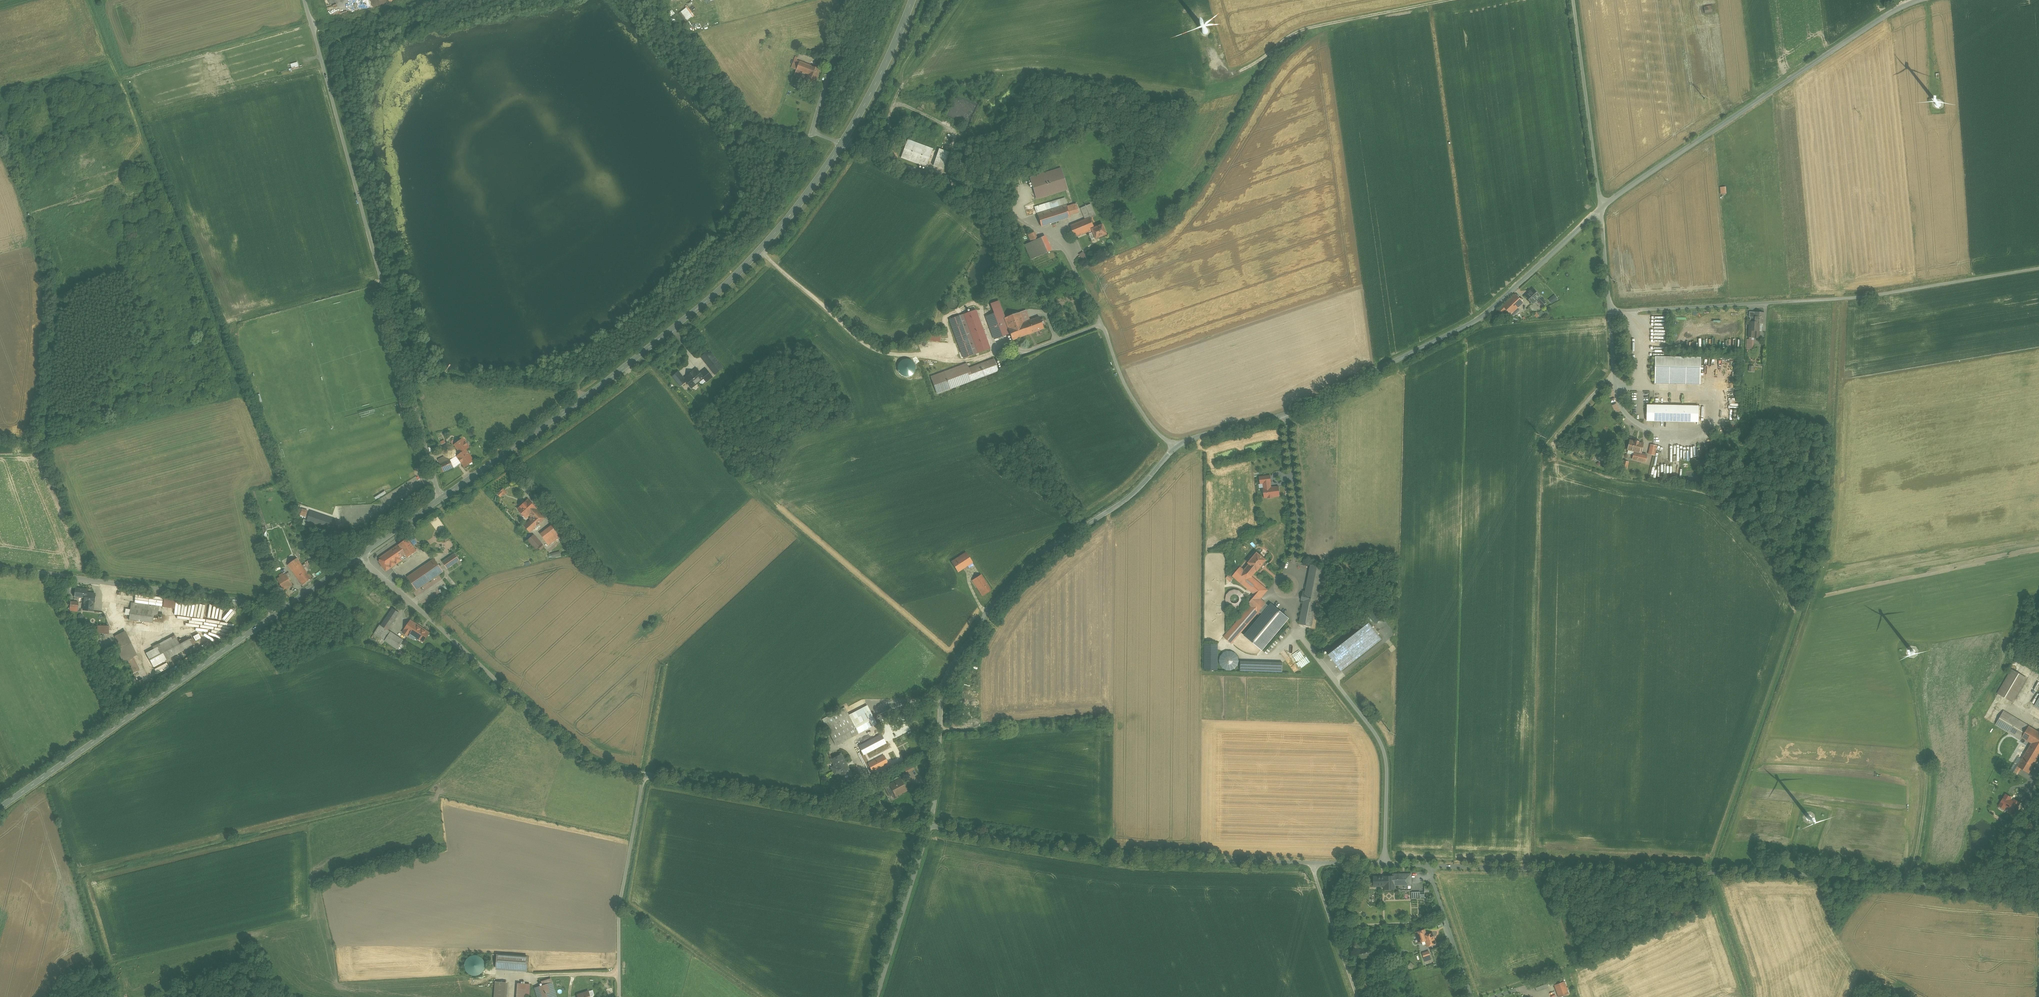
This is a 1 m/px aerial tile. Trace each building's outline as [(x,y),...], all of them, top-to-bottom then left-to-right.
[(694,14),(687,6),(680,12),(687,20),(694,14)] [(811,66),(797,61),(798,57),(795,56),(794,60),(795,60),(792,68),(796,70),(794,75),(800,77),(802,72),(808,74),(811,66)] [(820,69),(811,66),(808,74),(805,83),(814,86),(820,69)] [(933,149),(907,139),(901,157),(929,168),(930,164),(928,164),(933,149)] [(948,155),(938,152),(933,166),(942,169),(948,155)] [(952,166),(945,163),(942,172),(948,174),(952,166)] [(1061,168),(1030,178),(1037,199),(1067,189),(1061,168)] [(1036,208),(1041,226),(1071,217),(1070,215),(1068,207),(1065,199),(1036,208)] [(1077,204),(1068,207),(1070,215),(1079,213),(1077,204)] [(1091,204),(1081,208),(1086,220),(1091,218),(1095,216),(1091,204)] [(1086,220),(1071,226),(1076,237),(1089,231),(1088,231),(1095,228),(1091,218),(1086,220)] [(1095,228),(1088,231),(1089,231),(1090,234),(1089,234),(1092,240),(1096,238),(1096,239),(1107,234),(1103,225),(1095,228)] [(1028,235),(1031,242),(1038,239),(1035,232),(1028,235)] [(1031,242),(1025,245),(1032,259),(1047,252),(1041,237),(1038,239),(1031,242)] [(1083,252),(1079,255),(1084,261),(1088,258),(1083,252)] [(1533,289),(1526,297),(1533,304),(1536,300),(1535,300),(1537,298),(1539,296),(1540,296),(1533,289)] [(1516,294),(1498,311),(1501,314),(1506,309),(1510,315),(1523,303),(1516,294)] [(1548,299),(1552,304),(1559,299),(1555,294),(1548,299)] [(1546,303),(1539,296),(1537,298),(1540,301),(1539,302),(1543,306),(1546,303)] [(1020,312),(1009,316),(1007,311),(1006,309),(1002,310),(1003,312),(992,316),(995,325),(1005,321),(1008,328),(1024,322),(1020,312)] [(990,349),(976,310),(949,320),(964,358),(990,349)] [(1764,313),(1755,312),(1755,318),(1750,317),(1750,331),(1754,331),(1759,331),(1760,325),(1758,325),(1759,324),(1763,324),(1764,313)] [(1008,328),(1008,329),(1012,341),(1044,329),(1039,317),(1024,322),(1008,328)] [(701,357),(714,375),(723,368),(709,350),(701,357)] [(1701,357),(1655,357),(1655,383),(1700,384),(1701,357)] [(967,363),(931,376),(937,394),(999,371),(994,359),(969,368),(967,363)] [(1715,366),(1715,375),(1721,375),(1721,369),(1725,369),(1725,361),(1716,361),(1716,366),(1715,366)] [(703,378),(701,376),(702,375),(697,368),(684,378),(684,379),(686,382),(691,389),(704,379),(703,378)] [(680,386),(686,382),(684,379),(684,378),(679,371),(672,376),(680,386)] [(710,373),(703,378),(704,379),(706,382),(713,377),(710,373)] [(1699,406),(1647,405),(1647,421),(1698,422),(1699,406)] [(472,459),(466,450),(469,447),(463,439),(459,442),(460,443),(456,446),(461,453),(457,456),(465,467),(469,464),(468,463),(472,459)] [(1639,442),(1635,441),(1630,440),(1628,450),(1634,451),(1633,459),(1633,458),(1638,459),(1637,460),(1645,462),(1647,456),(1639,454),(1640,452),(1641,453),(1643,443),(1639,442)] [(1649,454),(1656,455),(1657,445),(1650,444),(1649,454)] [(448,455),(438,460),(444,472),(454,467),(448,455)] [(1630,465),(1621,463),(1620,470),(1628,472),(1630,465)] [(1279,497),(1278,487),(1271,488),(1270,476),(1259,477),(1260,485),(1263,484),(1264,489),(1262,489),(1263,499),(1279,497)] [(497,492),(499,497),(507,493),(505,488),(497,492)] [(536,508),(528,499),(518,509),(526,518),(529,515),(532,517),(538,524),(545,518),(536,508)] [(341,521),(311,511),(308,520),(338,530),(341,521)] [(530,520),(524,526),(530,532),(538,524),(532,517),(530,519),(530,520)] [(553,525),(541,534),(547,542),(560,533),(553,525)] [(541,544),(534,535),(528,540),(536,549),(541,544)] [(408,538),(399,545),(404,553),(414,547),(408,538)] [(399,545),(380,558),(379,561),(386,571),(407,557),(404,553),(399,545)] [(414,547),(404,553),(407,557),(408,557),(417,551),(414,547)] [(966,552),(951,562),(958,572),(973,562),(966,552)] [(1260,555),(1257,553),(1248,563),(1249,564),(1244,570),(1252,577),(1257,570),(1258,571),(1260,567),(1261,568),(1264,565),(1263,564),(1266,560),(1263,558),(1264,557),(1261,554),(1260,555)] [(455,554),(443,562),(447,569),(460,560),(455,554)] [(434,559),(408,576),(416,589),(443,571),(434,559)] [(311,578),(301,564),(297,567),(300,572),(296,575),(302,584),(311,578)] [(1305,594),(1303,594),(1301,600),(1304,600),(1299,624),(1312,626),(1323,567),(1311,565),(1305,594)] [(1244,570),(1240,567),(1233,576),(1255,595),(1253,598),(1249,603),(1251,606),(1225,635),(1224,637),(1228,640),(1231,643),(1259,612),(1263,615),(1270,607),(1264,602),(1260,599),(1261,597),(1257,593),(1263,586),(1252,577),(1244,570)] [(292,584),(286,574),(281,577),(282,578),(278,580),(284,590),(292,584)] [(981,575),(972,580),(983,596),(991,590),(981,575)] [(95,594),(87,593),(87,589),(75,588),(74,597),(84,598),(84,603),(93,604),(94,604),(95,594)] [(1234,590),(1230,591),(1227,595),(1226,599),(1227,604),(1231,607),(1235,608),(1240,607),(1243,603),(1244,598),(1243,594),(1239,591),(1234,590)] [(174,608),(175,598),(162,597),(162,607),(174,608)] [(93,604),(84,603),(83,610),(93,611),(93,604)] [(155,606),(131,603),(129,620),(153,623),(153,618),(153,615),(154,615),(155,606)] [(1263,615),(1245,636),(1261,650),(1288,618),(1272,604),(1270,607),(1263,615)] [(403,640),(390,632),(390,631),(388,630),(399,612),(392,608),(381,626),(380,625),(374,633),(398,648),(403,640)] [(228,612),(216,612),(216,616),(213,616),(213,621),(210,621),(210,624),(224,623),(224,617),(228,617),(228,612)] [(411,620),(403,632),(408,636),(410,633),(416,624),(411,620)] [(430,632),(416,624),(410,633),(423,642),(430,632)] [(1369,624),(1329,655),(1341,670),(1381,639),(1369,624)] [(96,634),(108,634),(108,625),(96,625),(96,634)] [(125,631),(117,635),(120,643),(129,639),(125,631)] [(176,637),(146,653),(154,667),(192,646),(189,639),(179,644),(176,637)] [(129,639),(120,643),(128,659),(133,657),(136,655),(129,639)] [(1218,645),(1205,644),(1205,670),(1217,670),(1218,645)] [(203,645),(192,654),(195,658),(206,648),(203,645)] [(1228,652),(1224,654),(1221,657),(1220,662),(1221,667),(1225,670),(1230,671),(1234,669),(1237,666),(1238,661),(1237,657),(1233,653),(1228,652)] [(137,666),(133,657),(128,659),(133,668),(137,666)] [(1283,663),(1241,661),(1240,670),(1282,671),(1283,663)] [(2012,670),(1998,694),(2010,701),(2024,677),(2012,670)] [(867,706),(849,715),(853,723),(859,733),(877,724),(867,706)] [(845,708),(822,720),(831,735),(853,723),(849,715),(845,708)] [(2029,726),(2004,711),(1996,725),(2021,740),(2022,737),(2029,726)] [(853,723),(831,735),(836,745),(859,733),(853,723)] [(2038,731),(2038,732),(2029,726),(2022,737),(2031,743),(2018,766),(2029,773),(2038,757),(2038,732),(2038,731)] [(881,734),(859,746),(864,755),(886,743),(881,734)] [(880,748),(865,755),(873,771),(888,763),(880,748)] [(846,764),(841,754),(831,759),(835,766),(831,767),(835,775),(839,773),(843,781),(852,776),(852,775),(852,776),(846,764)] [(900,779),(890,784),(896,796),(906,790),(900,779)] [(2013,802),(2010,800),(2011,797),(2006,794),(2001,804),(2009,809),(2008,810),(2012,813),(2014,809),(2015,810),(2020,803),(2015,800),(2013,802)] [(1403,876),(1374,877),(1374,886),(1385,885),(1385,889),(1394,888),(1394,883),(1403,882),(1403,876)] [(1432,933),(1427,935),(1425,930),(1421,931),(1420,930),(1418,931),(1417,932),(1416,933),(1419,943),(1422,942),(1423,945),(1426,944),(1427,946),(1436,943),(1432,933)] [(1370,948),(1359,949),(1360,958),(1370,957),(1369,952),(1371,952),(1370,948)] [(1429,951),(1422,953),(1425,961),(1431,959),(1429,951)] [(464,957),(466,975),(484,974),(483,965),(482,965),(481,955),(464,957)] [(498,955),(497,969),(527,971),(528,957),(498,955)] [(1545,979),(1533,983),(1536,991),(1547,987),(1545,979)] [(1564,981),(1554,984),(1559,996),(1568,993),(1564,981)] [(495,982),(494,996),(507,996),(508,983),(495,982)] [(537,996),(556,996),(552,982),(538,986),(534,988),(537,996)] [(517,983),(516,996),(525,996),(525,994),(529,995),(530,984),(517,983)]
